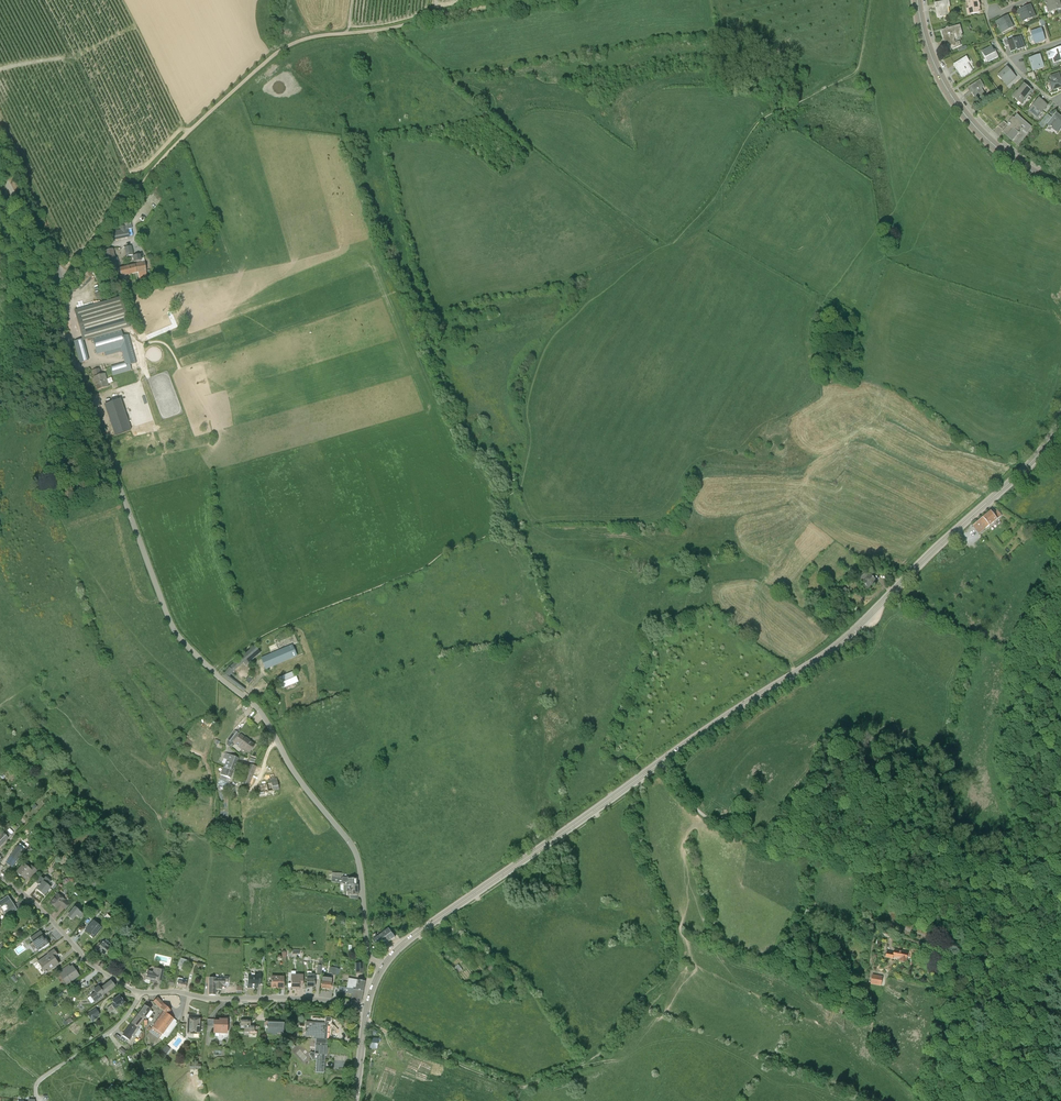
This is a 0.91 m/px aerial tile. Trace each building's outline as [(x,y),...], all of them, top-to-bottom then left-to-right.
[(971,14),(980,12),(977,0),(968,0),(971,14)] [(1059,0),(1047,0),(1045,0),(1048,9),(1056,7),(1056,9),(1060,8),(1060,7),(1059,0)] [(934,4),(935,8),(936,10),(938,17),(937,17),(937,18),(949,15),(947,7),(950,7),(949,1),(940,2),(934,4)] [(1030,6),(1018,11),(1022,19),(1029,16),(1030,19),(1035,17),(1030,6)] [(1013,27),(1008,16),(1003,19),(1001,20),(1000,20),(996,22),(998,27),(1000,30),(1007,26),(1009,29),(1013,27)] [(941,31),(946,46),(947,51),(961,47),(959,41),(955,43),(954,39),(961,37),(961,35),(963,35),(960,25),(941,31)] [(1031,33),(1035,44),(1045,40),(1041,29),(1031,33)] [(1006,37),(1003,39),(1005,46),(1009,45),(1011,52),(1016,50),(1017,50),(1024,47),(1021,37),(1008,42),(1006,37)] [(995,53),(991,46),(982,51),(987,62),(998,57),(996,52),(995,53)] [(1047,53),(1049,59),(1052,58),(1053,60),(1058,59),(1058,61),(1060,61),(1060,48),(1058,49),(1055,50),(1050,52),(1050,51),(1049,52),(1047,53)] [(1029,59),(1032,70),(1036,68),(1037,70),(1044,68),(1040,55),(1035,57),(1036,57),(1034,58),(1033,57),(1029,59)] [(954,65),(957,70),(958,69),(962,77),(961,77),(971,71),(969,67),(967,64),(970,62),(966,57),(954,65)] [(1007,68),(998,75),(1001,79),(1003,77),(1009,83),(1016,77),(1012,73),(1012,74),(1010,72),(1010,71),(1007,68)] [(1050,77),(1053,83),(1050,84),(1052,90),(1060,87),(1060,81),(1058,74),(1050,77)] [(969,87),(971,90),(973,92),(972,93),(976,100),(981,97),(985,94),(981,88),(984,87),(983,85),(980,80),(968,87),(969,88),(969,87)] [(1031,92),(1023,85),(1017,92),(1016,92),(1012,96),(1018,101),(1020,99),(1023,101),(1031,92)] [(1043,102),(1039,99),(1029,110),(1034,114),(1043,102)] [(1040,114),(1047,106),(1043,102),(1034,114),(1035,115),(1037,112),(1040,114)] [(1038,125),(1043,129),(1047,124),(1055,130),(1057,127),(1059,129),(1060,127),(1060,118),(1056,114),(1056,113),(1048,123),(1043,119),(1038,125)] [(1008,132),(1006,135),(1012,140),(1012,141),(1016,137),(1019,133),(1018,133),(1022,129),(1021,127),(1022,126),(1025,128),(1023,130),(1027,133),(1032,127),(1017,115),(1014,118),(1013,117),(1007,124),(1003,121),(1002,122),(998,125),(998,126),(1006,133),(1008,132)] [(129,237),(128,229),(132,229),(131,223),(125,224),(125,226),(120,227),(121,231),(115,232),(111,235),(112,240),(129,237)] [(127,256),(133,255),(132,251),(131,246),(125,247),(127,256)] [(107,257),(111,277),(121,275),(121,277),(137,273),(138,273),(140,281),(148,279),(145,262),(135,264),(135,265),(120,268),(116,269),(113,255),(112,250),(105,251),(107,257)] [(92,338),(121,329),(130,327),(129,326),(137,336),(140,333),(131,320),(128,322),(121,297),(104,302),(74,311),(77,320),(82,339),(83,339),(83,340),(92,338)] [(123,336),(121,329),(92,338),(97,355),(104,353),(106,357),(122,352),(125,363),(110,367),(111,367),(113,375),(131,370),(130,364),(137,363),(129,334),(123,336)] [(83,339),(82,339),(79,340),(74,341),(80,362),(82,362),(88,360),(83,340),(83,339)] [(105,375),(105,374),(101,375),(99,369),(92,371),(94,377),(94,378),(95,378),(96,383),(97,390),(109,387),(105,375)] [(120,400),(104,406),(115,438),(131,432),(120,400)] [(973,525),(980,534),(985,529),(989,526),(997,519),(1001,516),(997,511),(993,514),(991,511),(983,518),(973,525)] [(876,580),(867,571),(859,578),(862,582),(865,584),(864,585),(864,586),(866,588),(867,588),(876,580)] [(840,592),(843,595),(846,599),(851,594),(845,587),(840,592)] [(297,658),(292,646),(261,658),(266,670),(297,658)] [(239,659),(234,664),(238,668),(243,663),(246,666),(251,661),(245,654),(239,659)] [(235,669),(231,665),(224,672),(229,676),(235,669)] [(277,678),(282,689),(298,682),(294,671),(277,678)] [(246,726),(243,730),(248,734),(251,730),(246,726)] [(239,733),(235,730),(228,739),(231,742),(239,733)] [(241,735),(239,734),(235,739),(235,740),(233,742),(233,743),(234,744),(236,745),(242,749),(243,747),(249,752),(254,745),(245,738),(241,735)] [(176,745),(180,748),(181,746),(184,742),(187,739),(183,736),(176,745)] [(239,759),(225,753),(223,758),(227,760),(224,767),(234,771),(238,760),(239,759)] [(241,761),(237,770),(245,772),(248,763),(241,761)] [(242,784),(243,784),(248,786),(256,766),(248,763),(245,772),(246,773),(242,784)] [(224,767),(217,784),(225,787),(227,782),(229,783),(231,779),(234,771),(224,767)] [(268,784),(272,783),(273,791),(279,790),(277,779),(275,779),(274,774),(269,775),(270,780),(268,781),(268,784)] [(8,838),(13,832),(9,828),(4,833),(0,837),(0,846),(8,838)] [(18,847),(6,863),(12,866),(15,862),(16,863),(24,851),(18,847)] [(23,864),(20,868),(16,872),(25,879),(29,874),(32,877),(37,870),(31,866),(30,867),(25,863),(24,864),(23,864)] [(350,885),(357,885),(356,879),(348,879),(348,877),(342,877),(342,878),(341,878),(341,873),(332,872),(331,877),(332,877),(331,882),(336,882),(342,884),(343,884),(348,885),(350,885)] [(41,877),(39,878),(36,882),(40,886),(37,889),(44,895),(51,887),(48,885),(51,882),(46,877),(44,879),(41,877)] [(347,896),(352,895),(351,899),(357,899),(357,895),(357,885),(350,885),(348,885),(343,884),(343,892),(347,892),(347,896)] [(58,894),(54,899),(50,903),(57,909),(60,905),(66,909),(70,904),(65,900),(58,894)] [(0,901),(0,906),(1,908),(5,905),(8,909),(4,912),(7,917),(17,910),(24,905),(21,901),(14,905),(11,900),(8,896),(0,901)] [(84,915),(75,907),(68,916),(72,920),(76,915),(80,919),(84,915)] [(96,909),(93,912),(93,911),(88,917),(91,919),(96,914),(98,911),(96,909)] [(93,920),(92,923),(88,927),(90,928),(87,932),(93,938),(102,927),(93,920)] [(389,928),(383,933),(389,942),(395,937),(392,932),(389,928)] [(41,931),(31,938),(39,950),(49,944),(46,939),(45,940),(42,936),(44,935),(41,931)] [(372,935),(375,939),(373,941),(379,949),(384,945),(389,942),(383,933),(378,936),(377,937),(376,933),(372,935)] [(110,947),(108,945),(110,943),(106,940),(104,942),(104,941),(101,945),(97,949),(104,955),(110,947)] [(54,950),(37,962),(45,974),(58,964),(53,957),(57,955),(54,950)] [(887,952),(885,958),(893,959),(893,957),(899,958),(899,962),(906,963),(907,959),(908,953),(894,950),(893,953),(887,952)] [(188,960),(181,957),(178,965),(178,966),(185,968),(188,960)] [(66,984),(73,979),(78,976),(72,967),(71,968),(69,965),(60,971),(61,973),(59,974),(66,984)] [(150,983),(150,981),(153,982),(153,981),(155,981),(155,982),(161,983),(164,970),(155,968),(155,967),(152,966),(146,970),(146,972),(145,972),(143,973),(141,981),(145,982),(150,983)] [(336,975),(337,968),(330,967),(329,973),(332,973),(332,975),(336,975)] [(247,987),(257,988),(258,984),(261,984),(262,971),(258,971),(258,973),(255,973),(251,973),(251,976),(248,975),(247,987)] [(291,974),(291,983),(291,988),(300,988),(300,985),(303,985),(303,974),(297,974),(297,973),(296,973),(296,971),(291,971),(291,974)] [(307,978),(307,981),(307,987),(314,987),(314,979),(315,975),(315,973),(311,973),(311,971),(307,971),(307,973),(307,978)] [(872,975),(870,984),(881,986),(883,976),(872,975)] [(209,978),(209,990),(209,995),(215,995),(215,990),(222,990),(222,985),(224,985),(225,982),(228,982),(228,976),(224,976),(224,978),(216,978),(209,978)] [(272,976),(271,982),(271,988),(283,988),(284,976),(272,976)] [(182,979),(178,978),(177,981),(176,987),(185,989),(187,982),(182,982),(182,979)] [(322,978),(322,983),(321,989),(330,990),(332,979),(322,978)] [(363,991),(365,982),(357,980),(351,979),(350,986),(349,988),(355,989),(355,990),(363,992),(363,991)] [(101,989),(99,986),(95,989),(97,992),(90,996),(94,1002),(105,994),(115,986),(111,981),(101,989)] [(352,994),(351,1000),(361,1002),(363,992),(355,990),(355,989),(349,988),(338,986),(336,991),(352,994)] [(114,1004),(107,1008),(108,1010),(109,1009),(111,1012),(125,1002),(121,997),(120,995),(118,996),(112,1001),(114,1004)] [(179,1022),(174,1019),(167,1014),(171,1010),(157,998),(154,1002),(160,1008),(164,1011),(152,1027),(152,1028),(149,1026),(147,1029),(149,1031),(149,1032),(146,1036),(156,1044),(159,1039),(162,1041),(165,1037),(171,1029),(173,1030),(179,1022)] [(151,1014),(149,1012),(151,1009),(145,1006),(139,1014),(138,1015),(144,1019),(146,1016),(148,1017),(151,1014)] [(96,1009),(87,1015),(92,1022),(97,1019),(96,1017),(100,1014),(96,1009)] [(140,1024),(144,1019),(138,1015),(131,1024),(137,1028),(140,1024)] [(189,1015),(188,1034),(199,1034),(200,1015),(189,1015)] [(313,1017),(313,1022),(306,1021),(305,1036),(311,1036),(311,1038),(327,1039),(327,1023),(327,1022),(331,1022),(331,1017),(325,1017),(325,1018),(313,1017)] [(214,1034),(227,1034),(227,1020),(219,1019),(219,1021),(214,1021),(214,1034)] [(241,1020),(241,1026),(240,1028),(244,1028),(244,1032),(244,1034),(257,1034),(257,1031),(254,1031),(254,1026),(250,1026),(251,1020),(241,1020)] [(267,1034),(284,1035),(284,1021),(264,1021),(264,1026),(267,1026),(267,1034)] [(123,1036),(129,1041),(132,1037),(134,1038),(139,1030),(137,1028),(131,1024),(128,1029),(127,1029),(123,1036)] [(370,1046),(377,1047),(379,1039),(371,1037),(370,1046)] [(326,1046),(327,1039),(316,1038),(315,1045),(315,1053),(312,1052),(311,1052),(309,1054),(311,1058),(312,1060),(314,1060),(316,1060),(315,1072),(323,1073),(324,1060),(323,1060),(323,1055),(326,1055),(327,1046),(326,1046)] [(201,1064),(198,1064),(198,1060),(193,1060),(193,1064),(190,1064),(190,1069),(193,1069),(193,1070),(198,1070),(198,1069),(201,1069),(201,1064)]
